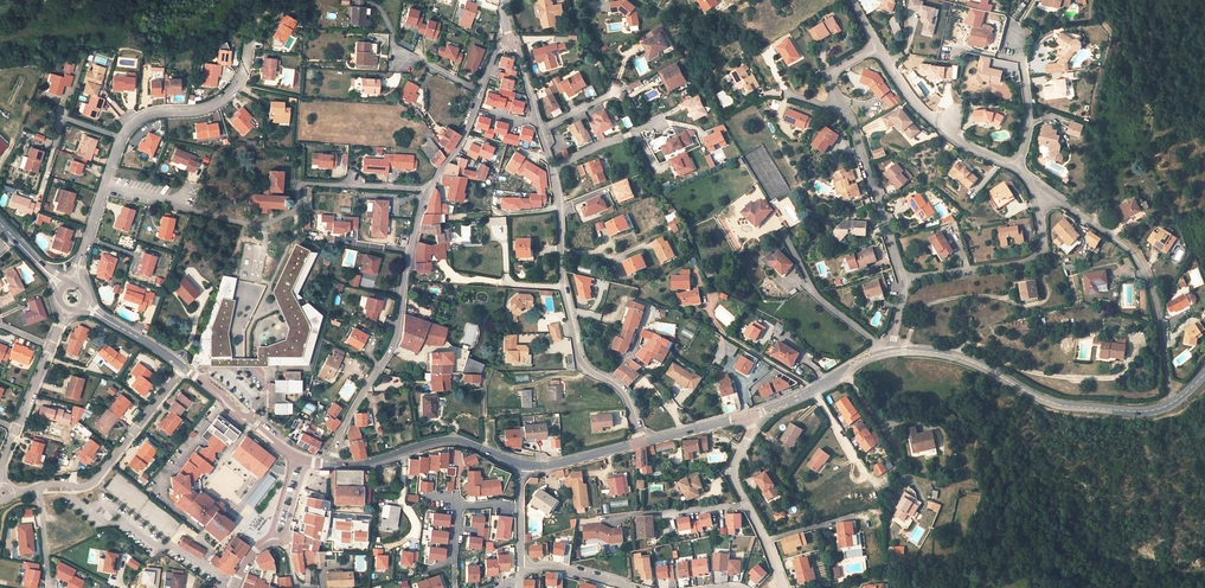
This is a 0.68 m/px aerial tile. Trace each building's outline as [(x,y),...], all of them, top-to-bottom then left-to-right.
[(539,9),(540,12),(541,12),(542,18),(543,18),(545,27),(557,24),(555,15),(564,13),(562,4),(554,5),(553,1),(547,2),(546,0),(540,0),(540,3),(539,3),(540,8),(539,9)] [(620,7),(627,15),(626,15),(626,19),(628,19),(628,25),(637,25),(637,14),(633,9),(635,7),(629,0),(613,0),(613,8),(618,9),(620,7)] [(701,1),(707,10),(709,8),(703,0),(702,0),(701,1)] [(709,8),(711,7),(718,2),(717,0),(703,0),(709,8)] [(883,1),(886,2),(883,9),(892,13),(896,2),(895,2),(895,0),(881,0),(883,1)] [(923,12),(925,15),(922,16),(922,19),(923,22),(925,22),(923,30),(933,33),(935,25),(931,24),(933,17),(935,9),(922,5),(923,2),(916,0),(911,0),(909,8),(920,11),(920,12),(923,12)] [(990,12),(992,5),(987,4),(988,0),(981,0),(980,5),(968,1),(966,6),(990,12)] [(463,8),(460,7),(457,16),(460,17),(458,24),(469,28),(476,4),(465,1),(463,8)] [(352,7),(351,16),(351,24),(364,25),(364,20),(365,8),(362,8),(354,7),(352,7)] [(982,22),(985,12),(970,8),(966,24),(973,26),(980,28),(982,22)] [(417,11),(408,9),(404,23),(414,25),(413,28),(419,29),(421,23),(422,18),(416,16),(417,11)] [(279,29),(278,28),(273,36),(279,40),(279,39),(283,41),(296,21),(285,14),(280,23),(280,24),(279,25),(281,26),(279,29)] [(814,27),(814,28),(810,30),(816,41),(820,38),(821,39),(831,33),(830,31),(838,26),(833,16),(814,27)] [(891,19),(890,21),(895,34),(901,31),(896,17),(894,17),(893,17),(891,18),(891,19)] [(419,29),(418,32),(424,34),(424,35),(435,38),(439,24),(427,20),(426,25),(421,23),(419,29)] [(980,28),(973,26),(968,43),(985,48),(988,46),(991,45),(993,43),(994,40),(995,38),(995,36),(994,33),(992,31),(994,29),(989,25),(982,22),(980,28)] [(645,35),(648,40),(644,42),(647,49),(650,55),(658,51),(668,46),(661,33),(664,32),(661,26),(645,35)] [(1063,33),(1057,41),(1064,46),(1066,45),(1066,48),(1064,48),(1061,53),(1059,55),(1062,57),(1058,63),(1055,63),(1056,71),(1066,70),(1065,64),(1067,61),(1068,61),(1075,50),(1080,49),(1082,46),(1081,41),(1078,39),(1073,40),(1063,33)] [(778,46),(781,51),(784,56),(785,55),(790,63),(800,56),(790,39),(778,46)] [(217,46),(219,50),(229,51),(226,42),(217,46)] [(377,44),(357,43),(356,64),(375,65),(377,44)] [(557,43),(535,49),(537,60),(545,58),(546,60),(548,69),(558,67),(554,54),(560,53),(557,43)] [(437,53),(437,55),(460,61),(462,53),(456,52),(457,48),(446,45),(445,48),(439,46),(439,47),(437,53)] [(483,49),(473,45),(464,70),(474,74),(483,49)] [(647,49),(644,50),(650,60),(652,59),(650,55),(647,49)] [(219,50),(218,50),(216,64),(221,65),(230,66),(230,62),(229,62),(229,58),(230,51),(229,51),(219,50)] [(658,51),(650,55),(652,59),(660,55),(658,51)] [(980,66),(979,72),(971,77),(975,83),(981,79),(983,80),(989,81),(990,80),(1000,82),(1002,71),(991,68),(990,71),(987,71),(988,68),(990,57),(981,55),(979,66),(980,66)] [(512,59),(502,56),(499,66),(506,68),(505,73),(499,71),(498,76),(502,78),(499,88),(500,88),(507,90),(510,91),(513,80),(508,79),(509,74),(515,76),(516,71),(509,69),(512,59)] [(263,67),(263,73),(262,79),(273,80),(275,60),(264,58),(263,67)] [(73,65),(65,62),(63,70),(65,70),(70,72),(71,72),(73,65)] [(216,64),(205,63),(202,85),(216,86),(217,76),(218,70),(220,70),(221,65),(216,64)] [(942,79),(951,80),(951,78),(957,79),(958,66),(952,66),(952,68),(931,66),(932,64),(920,63),(919,74),(929,74),(929,79),(942,80),(942,79)] [(1048,72),(1056,71),(1055,63),(1047,64),(1048,72)] [(746,64),(732,72),(736,80),(740,88),(746,85),(747,87),(751,84),(754,88),(759,86),(753,74),(749,76),(746,70),(749,68),(746,64)] [(92,72),(88,70),(84,82),(87,83),(84,92),(88,94),(91,95),(95,96),(99,86),(101,87),(103,84),(100,83),(105,68),(94,65),(93,70),(92,72)] [(679,67),(665,74),(671,86),(685,78),(679,67)] [(51,74),(49,81),(51,82),(53,83),(50,93),(60,96),(63,86),(69,87),(72,77),(69,76),(70,72),(65,70),(62,77),(51,74)] [(863,81),(871,84),(872,86),(871,87),(880,98),(882,97),(886,101),(891,107),(898,103),(892,96),(893,96),(889,91),(890,91),(883,82),(884,81),(878,74),(866,70),(864,75),(866,76),(863,81)] [(150,71),(150,83),(150,94),(154,94),(156,94),(156,96),(164,96),(164,94),(164,81),(164,72),(150,71)] [(580,72),(562,82),(557,84),(561,92),(567,89),(569,94),(575,91),(586,85),(580,72)] [(1055,86),(1045,87),(1046,93),(1051,92),(1052,98),(1066,96),(1065,90),(1067,90),(1066,79),(1070,78),(1070,73),(1062,74),(1063,79),(1054,80),(1055,86)] [(665,74),(661,76),(667,87),(671,86),(665,74)] [(125,78),(113,77),(112,89),(133,90),(133,78),(130,78),(125,78)] [(686,81),(685,78),(671,86),(667,87),(669,90),(686,81)] [(379,80),(362,79),(361,92),(378,93),(379,80)] [(643,84),(640,79),(629,85),(631,89),(643,84)] [(169,82),(164,81),(164,94),(169,94),(169,92),(173,92),(180,92),(179,80),(169,80),(169,82)] [(417,87),(406,81),(398,97),(409,102),(409,101),(413,93),(417,87)] [(558,91),(555,85),(546,90),(549,96),(546,98),(550,105),(548,106),(551,112),(560,107),(553,94),(558,91)] [(513,99),(515,92),(510,91),(507,90),(500,88),(498,95),(498,97),(512,101),(513,99)] [(498,95),(487,92),(484,103),(495,106),(498,97),(498,95)] [(418,96),(413,93),(409,101),(414,104),(418,96)] [(688,106),(695,119),(707,113),(698,94),(680,103),(682,108),(688,106)] [(95,96),(91,95),(87,105),(85,104),(82,113),(82,114),(95,118),(98,108),(101,109),(104,99),(95,96)] [(521,113),(523,102),(513,99),(512,101),(510,110),(521,113)] [(269,112),(273,113),(273,116),(269,116),(269,118),(273,118),(273,122),(279,122),(279,120),(289,121),(290,109),(284,108),(284,103),(270,102),(269,112)] [(236,117),(231,122),(243,135),(252,126),(247,121),(246,119),(249,116),(242,108),(234,115),(236,117)] [(597,120),(591,123),(597,135),(602,132),(603,132),(614,126),(605,109),(594,115),(597,120)] [(895,112),(884,119),(888,127),(896,123),(898,125),(904,132),(905,131),(913,139),(921,131),(918,128),(902,109),(896,114),(895,112)] [(809,117),(790,110),(785,122),(795,125),(796,124),(805,127),(805,126),(809,117)] [(985,110),(975,111),(976,121),(983,121),(984,119),(992,121),(992,122),(999,126),(1004,116),(995,112),(994,113),(986,111),(985,110)] [(489,118),(479,115),(476,126),(486,129),(484,136),(492,138),(494,131),(504,134),(502,141),(517,145),(519,138),(524,139),(530,141),(533,130),(522,127),(519,136),(505,132),(507,123),(497,120),(494,129),(487,127),(489,118)] [(581,120),(570,126),(574,135),(576,134),(577,133),(578,136),(577,136),(580,144),(589,140),(587,135),(589,134),(587,128),(586,129),(581,120)] [(1083,126),(1071,122),(1069,129),(1075,131),(1074,134),(1079,136),(1083,126)] [(196,127),(195,127),(196,139),(219,136),(217,124),(205,126),(196,127)] [(714,128),(717,135),(714,136),(713,135),(705,139),(709,148),(711,151),(716,149),(714,146),(720,143),(722,146),(727,144),(722,133),(727,130),(724,124),(714,128)] [(1043,133),(1042,134),(1040,144),(1043,145),(1043,144),(1046,145),(1046,146),(1050,147),(1052,150),(1050,151),(1053,156),(1053,159),(1062,161),(1063,156),(1060,151),(1061,145),(1058,141),(1060,136),(1056,135),(1057,130),(1052,129),(1053,126),(1045,125),(1043,133)] [(835,133),(825,127),(814,145),(824,152),(830,144),(828,143),(835,133)] [(447,128),(438,143),(440,145),(444,148),(449,152),(459,136),(447,128)] [(666,155),(692,144),(689,138),(696,135),(694,131),(689,130),(686,131),(677,135),(679,138),(675,140),(674,138),(668,141),(669,144),(663,147),(666,155)] [(602,132),(597,135),(600,141),(606,139),(602,132)] [(159,138),(148,133),(144,143),(141,151),(152,155),(159,138)] [(838,136),(835,133),(828,143),(830,144),(832,145),(838,136)] [(80,152),(78,152),(76,157),(77,157),(86,160),(90,161),(92,155),(94,150),(97,140),(85,136),(80,152)] [(664,137),(657,140),(659,146),(666,143),(664,137)] [(530,141),(524,139),(522,147),(528,148),(530,141)] [(426,154),(436,149),(432,140),(421,145),(426,154)] [(495,152),(485,145),(482,150),(474,144),(467,154),(476,159),(478,156),(488,162),(495,152)] [(27,158),(29,159),(26,170),(36,173),(42,152),(30,148),(27,158)] [(875,151),(877,158),(886,155),(884,151),(884,148),(875,151)] [(195,157),(176,149),(172,161),(178,164),(179,163),(186,166),(185,169),(193,172),(197,163),(193,161),(195,157)] [(445,158),(439,150),(429,161),(436,168),(440,163),(445,158)] [(515,151),(507,164),(515,169),(514,171),(519,174),(520,173),(527,162),(527,161),(522,158),(523,157),(515,151)] [(695,170),(687,152),(670,160),(672,165),(675,164),(681,176),(695,170)] [(336,155),(319,153),(318,167),(335,168),(336,155)] [(388,156),(388,158),(388,166),(394,166),(394,168),(404,169),(405,167),(412,167),(413,156),(394,155),(394,157),(388,156)] [(75,162),(72,161),(68,171),(79,175),(82,165),(84,165),(86,160),(77,157),(75,162)] [(465,160),(459,157),(456,165),(458,165),(463,167),(465,160)] [(383,160),(363,159),(363,169),(372,170),(372,171),(382,172),(382,174),(388,174),(388,166),(388,158),(383,158),(383,160)] [(587,164),(579,167),(582,176),(591,172),(592,175),(593,175),(595,179),(594,180),(595,184),(606,180),(603,171),(604,171),(603,168),(598,165),(596,161),(588,165),(587,164)] [(547,186),(546,173),(531,164),(527,162),(520,173),(532,180),(533,184),(537,186),(538,186),(537,193),(544,193),(544,186),(547,186)] [(456,165),(449,163),(442,176),(456,177),(458,165),(456,165)] [(463,167),(458,165),(456,177),(465,178),(474,179),(478,179),(482,179),(488,167),(481,163),(476,172),(462,169),(463,167)] [(952,171),(958,176),(957,177),(969,188),(978,178),(972,173),(971,173),(965,168),(966,167),(962,163),(958,167),(957,165),(952,171)] [(891,175),(894,179),(892,182),(899,189),(908,181),(901,173),(903,171),(896,164),(887,173),(890,176),(891,175)] [(855,179),(853,171),(847,173),(846,169),(836,172),(837,176),(835,177),(837,183),(839,189),(843,192),(845,200),(861,195),(857,183),(853,184),(850,185),(848,181),(852,180),(855,179)] [(903,171),(901,173),(908,181),(912,176),(905,169),(903,171)] [(268,192),(277,192),(281,192),(283,172),(269,171),(268,190),(268,192)] [(887,173),(885,174),(892,182),(894,179),(891,175),(890,176),(887,173)] [(442,176),(441,179),(442,185),(449,185),(446,198),(457,200),(459,192),(462,193),(465,178),(456,177),(442,176)] [(614,184),(619,199),(634,194),(628,179),(614,184)] [(1005,182),(991,191),(995,197),(999,194),(1002,200),(1007,197),(1008,199),(1014,196),(1005,182)] [(837,183),(835,184),(838,194),(843,192),(839,189),(837,183)] [(302,189),(302,191),(301,193),(301,209),(305,209),(311,209),(311,187),(307,187),(307,186),(306,186),(305,187),(304,188),(302,189)] [(754,189),(752,187),(745,192),(747,195),(754,189)] [(434,189),(427,204),(427,214),(423,214),(420,225),(437,223),(437,221),(445,220),(444,213),(440,213),(438,200),(438,193),(435,191),(434,189)] [(268,192),(268,190),(263,190),(263,195),(259,195),(259,194),(258,194),(258,195),(253,195),(250,198),(249,203),(252,206),(257,207),(258,207),(262,207),(262,212),(269,213),(270,208),(275,208),(275,209),(276,209),(276,208),(281,208),(281,209),(282,209),(282,208),(287,209),(287,206),(288,206),(289,200),(288,200),(288,197),(283,197),(283,196),(282,196),(282,197),(277,196),(277,192),(268,192)] [(74,195),(62,191),(56,210),(69,215),(70,213),(68,212),(70,204),(71,205),(74,195)] [(530,194),(530,199),(520,199),(520,198),(502,198),(502,210),(520,210),(520,209),(530,208),(542,208),(541,203),(546,203),(546,195),(530,194)] [(634,194),(619,199),(620,202),(635,197),(634,194)] [(12,195),(9,206),(19,209),(31,213),(34,205),(29,203),(30,201),(12,195)] [(586,217),(608,208),(605,200),(603,201),(601,195),(588,200),(591,206),(583,209),(586,217)] [(913,199),(908,202),(915,212),(917,211),(920,215),(923,220),(933,213),(926,204),(920,195),(913,199)] [(1138,204),(1134,198),(1115,208),(1120,218),(1139,208),(1138,204)] [(373,212),(367,211),(366,218),(373,218),(386,219),(386,213),(387,205),(385,204),(385,201),(373,200),(373,202),(373,212)] [(756,206),(753,203),(743,213),(757,226),(772,210),(761,200),(756,206)] [(41,205),(35,203),(33,211),(38,213),(41,205)] [(122,207),(119,218),(116,228),(128,232),(134,211),(122,207)] [(679,218),(676,212),(667,217),(669,222),(675,220),(679,218)] [(51,218),(38,213),(34,225),(40,226),(42,221),(49,224),(51,218)] [(333,215),(321,215),(321,222),(326,222),(332,222),(332,230),(332,233),(343,233),(343,230),(348,231),(348,229),(357,229),(358,217),(344,216),(344,222),(332,221),(333,215)] [(624,217),(607,224),(610,231),(611,231),(613,235),(627,229),(629,228),(630,230),(634,228),(628,215),(624,217)] [(951,215),(943,221),(945,223),(951,221),(955,220),(951,215)] [(162,217),(160,227),(162,228),(160,239),(170,240),(174,219),(169,218),(162,217)] [(386,219),(373,218),(371,236),(383,237),(383,233),(385,233),(386,225),(386,219)] [(1064,220),(1055,229),(1061,236),(1059,237),(1064,242),(1069,246),(1071,244),(1080,236),(1073,230),(1073,231),(1072,229),(1073,228),(1064,220)] [(867,222),(844,221),(841,225),(837,229),(837,237),(841,241),(847,234),(849,233),(854,233),(854,235),(866,235),(867,222)] [(595,223),(597,231),(605,229),(604,222),(595,223)] [(437,223),(420,225),(420,232),(431,231),(431,233),(436,234),(437,243),(430,245),(432,253),(435,253),(444,250),(443,241),(442,233),(438,233),(438,229),(437,223)] [(677,224),(671,227),(674,233),(680,230),(677,224)] [(56,237),(59,238),(55,249),(67,253),(70,245),(67,244),(68,241),(69,241),(72,231),(59,227),(56,237)] [(1000,230),(1001,239),(1007,238),(1016,237),(1017,244),(1024,242),(1022,229),(1019,230),(1018,227),(1008,228),(1000,230)] [(1158,234),(1153,232),(1148,241),(1155,245),(1167,253),(1176,238),(1170,234),(1173,231),(1168,228),(1166,232),(1161,229),(1158,234)] [(438,233),(442,233),(443,241),(449,240),(447,229),(438,229),(438,233)] [(933,243),(933,242),(940,252),(939,253),(943,259),(948,256),(947,255),(949,254),(953,251),(941,232),(930,238),(933,243)] [(1093,235),(1088,242),(1096,247),(1101,240),(1093,235)] [(663,237),(653,242),(663,262),(675,256),(667,241),(665,242),(663,237)] [(1060,247),(1064,242),(1059,237),(1054,241),(1060,247)] [(529,240),(518,240),(518,260),(534,260),(534,257),(532,257),(531,248),(529,248),(529,240)] [(430,245),(418,242),(415,254),(416,271),(417,271),(417,273),(430,272),(429,262),(430,262),(429,254),(432,253),(430,245)] [(296,245),(292,254),(297,256),(299,250),(308,252),(296,245)] [(873,248),(847,257),(851,269),(859,267),(867,264),(877,261),(873,248)] [(297,294),(316,253),(308,252),(299,250),(297,256),(292,254),(284,272),(283,274),(275,291),(277,295),(292,328),(296,329),(298,330),(294,349),(291,349),(287,349),(284,346),(266,349),(267,352),(262,352),(262,365),(309,365),(322,315),(307,303),(301,307),(297,299),(302,298),(297,294)] [(444,250),(435,253),(438,259),(445,257),(444,250)] [(770,260),(769,261),(783,275),(793,264),(779,251),(774,255),(771,252),(766,257),(770,260)] [(432,253),(429,254),(430,262),(438,259),(435,253),(432,253)] [(141,263),(142,264),(138,274),(149,277),(155,257),(144,254),(141,263)] [(378,258),(365,255),(362,264),(361,271),(374,275),(378,258)] [(642,255),(625,263),(630,275),(647,267),(642,255)] [(116,260),(104,256),(98,273),(97,277),(107,281),(109,276),(110,277),(116,260)] [(717,273),(713,265),(705,269),(708,278),(717,273)] [(688,292),(682,293),(684,300),(684,305),(693,304),(692,302),(700,301),(699,288),(695,289),(696,290),(690,291),(690,287),(690,270),(682,270),(682,276),(673,277),(673,287),(683,287),(683,289),(688,289),(688,292)] [(14,272),(6,276),(10,285),(8,286),(13,295),(24,289),(20,282),(16,274),(14,272)] [(1091,274),(1085,275),(1088,294),(1099,292),(1098,287),(1108,285),(1105,272),(1091,274)] [(360,276),(351,274),(349,284),(358,287),(360,276)] [(594,279),(574,275),(580,301),(591,298),(590,292),(591,292),(590,287),(591,285),(593,285),(594,279)] [(231,306),(236,278),(223,276),(214,303),(230,306),(231,306)] [(183,278),(172,288),(178,294),(188,304),(198,294),(183,278)] [(884,279),(864,286),(870,303),(885,298),(881,288),(887,286),(884,279)] [(1035,281),(1020,284),(1022,296),(1032,294),(1033,298),(1038,296),(1035,281)] [(115,284),(113,292),(120,294),(122,286),(115,284)] [(128,285),(124,297),(133,301),(133,302),(139,305),(138,310),(143,312),(146,305),(150,306),(153,294),(149,293),(149,294),(143,293),(144,291),(137,289),(138,288),(128,285)] [(178,294),(176,295),(186,305),(188,304),(178,294)] [(517,294),(511,299),(513,302),(511,304),(509,306),(511,308),(510,320),(516,320),(516,314),(520,310),(519,309),(523,306),(528,306),(531,304),(531,297),(529,295),(517,294)] [(1185,295),(1167,304),(1171,312),(1175,310),(1176,311),(1190,304),(1190,305),(1194,304),(1196,301),(1196,299),(1194,296),(1192,295),(1188,295),(1186,297),(1185,295)] [(376,312),(378,312),(381,301),(367,298),(363,316),(374,321),(376,312)] [(29,302),(32,312),(25,314),(28,324),(46,318),(39,299),(35,300),(29,302)] [(645,307),(633,302),(631,307),(643,312),(645,307)] [(230,306),(214,303),(205,328),(208,328),(208,327),(224,327),(226,325),(230,306)] [(631,307),(628,306),(623,323),(626,324),(631,307)] [(643,312),(631,307),(626,324),(624,330),(634,333),(638,323),(640,318),(642,319),(644,312),(643,312)] [(430,323),(405,314),(402,339),(409,343),(419,348),(421,343),(430,323)] [(1184,326),(1185,339),(1194,339),(1194,331),(1199,326),(1198,325),(1202,321),(1195,315),(1184,326)] [(746,335),(758,342),(763,331),(765,332),(767,328),(756,322),(753,326),(751,325),(746,335)] [(447,329),(430,323),(421,343),(428,344),(430,338),(444,338),(447,329)] [(557,323),(548,325),(550,332),(559,332),(557,323)] [(773,332),(781,337),(787,328),(779,323),(773,332)] [(69,338),(71,339),(70,343),(66,352),(76,356),(83,338),(86,339),(88,334),(89,334),(90,331),(78,326),(77,329),(76,329),(74,334),(71,333),(69,338)] [(208,328),(205,328),(191,365),(196,369),(199,365),(211,365),(211,360),(229,359),(224,327),(208,327),(208,328)] [(229,359),(211,360),(211,365),(259,365),(262,365),(262,352),(267,352),(266,349),(284,346),(287,349),(291,349),(294,349),(298,330),(296,329),(292,328),(290,328),(290,335),(289,341),(281,344),(258,348),(258,360),(229,359)] [(367,336),(354,328),(346,342),(359,350),(367,336)] [(684,328),(681,334),(692,339),(695,333),(684,328)] [(618,338),(617,341),(615,347),(615,348),(626,352),(629,347),(631,341),(632,341),(634,333),(624,330),(622,338),(618,337),(618,338)] [(642,337),(651,339),(646,349),(643,348),(637,355),(648,364),(654,353),(655,352),(657,353),(661,346),(669,351),(673,343),(669,341),(661,337),(655,334),(644,331),(643,336),(642,337)] [(559,332),(550,332),(552,341),(560,339),(559,332)] [(515,346),(515,345),(515,334),(505,335),(505,351),(506,351),(507,350),(507,346),(515,346)] [(1125,346),(1126,339),(1118,338),(1117,345),(1115,345),(1115,341),(1104,340),(1101,358),(1109,359),(1109,358),(1124,359),(1126,346),(1125,346)] [(409,343),(402,339),(398,345),(407,349),(409,343)] [(739,347),(725,339),(713,359),(720,363),(725,354),(732,357),(739,347)] [(798,353),(780,342),(772,355),(779,359),(780,357),(786,361),(785,362),(789,364),(791,360),(793,361),(798,353)] [(0,344),(0,361),(1,359),(7,361),(8,357),(12,349),(6,347),(7,345),(2,343),(2,345),(0,344)] [(110,361),(119,368),(126,359),(125,359),(128,355),(120,349),(117,352),(116,353),(108,347),(103,343),(100,347),(105,351),(101,356),(109,362),(110,361)] [(419,348),(409,343),(407,349),(417,352),(419,348)] [(14,344),(12,349),(8,357),(27,365),(32,352),(14,344)] [(507,350),(506,351),(506,361),(514,361),(519,361),(522,361),(522,356),(525,357),(527,355),(527,354),(527,348),(524,345),(515,345),(515,346),(507,346),(507,350)] [(451,352),(430,353),(431,373),(448,373),(451,373),(461,374),(466,358),(469,351),(452,346),(451,352)] [(669,351),(661,346),(657,353),(655,357),(663,361),(669,351)] [(96,352),(101,356),(105,351),(100,347),(96,352)] [(331,356),(328,355),(319,373),(326,376),(328,372),(333,375),(342,357),(334,353),(333,352),(331,356)] [(525,357),(522,356),(522,361),(519,361),(519,364),(529,364),(529,354),(527,354),(527,355),(525,357)] [(573,355),(566,356),(567,370),(574,370),(573,355)] [(744,355),(736,368),(748,376),(756,363),(744,355)] [(483,365),(466,358),(465,374),(480,374),(483,365)] [(631,359),(626,363),(615,375),(623,380),(629,386),(640,375),(636,371),(642,366),(631,359)] [(110,361),(109,362),(118,369),(119,368),(110,361)] [(695,390),(702,378),(695,373),(693,375),(673,363),(668,373),(678,379),(677,382),(686,388),(688,385),(695,390)] [(131,373),(137,378),(131,386),(140,393),(144,388),(146,389),(150,384),(146,381),(143,379),(148,372),(139,364),(131,373)] [(365,374),(369,368),(362,364),(358,370),(365,374)] [(151,374),(148,372),(143,379),(146,381),(151,374)] [(274,383),(269,383),(268,392),(271,392),(270,396),(268,396),(268,407),(274,407),(274,405),(275,405),(275,408),(275,413),(292,413),(292,406),(282,403),(282,392),(292,392),(302,391),(302,380),(300,380),(300,379),(300,373),(285,373),(285,379),(286,379),(286,380),(276,380),(276,384),(274,384),(274,383)] [(448,373),(431,373),(431,382),(440,382),(441,390),(444,390),(449,390),(448,373)] [(480,374),(465,374),(463,381),(479,382),(480,374)] [(83,380),(71,376),(68,388),(70,389),(68,397),(77,400),(83,380)] [(719,381),(720,385),(723,396),(724,395),(734,393),(733,389),(733,388),(730,378),(724,380),(723,376),(718,377),(719,381)] [(775,381),(779,392),(792,387),(791,384),(782,378),(775,381)] [(550,385),(548,385),(548,399),(561,399),(560,385),(559,385),(559,380),(550,380),(550,385)] [(440,382),(431,382),(432,391),(441,390),(440,382)] [(760,387),(765,399),(776,394),(771,383),(760,387)] [(146,389),(144,388),(140,393),(143,396),(152,386),(150,384),(146,389)] [(107,392),(112,396),(115,391),(111,388),(107,392)] [(530,390),(521,390),(522,407),(536,406),(536,402),(531,402),(530,390)] [(180,394),(174,401),(184,409),(185,410),(191,403),(180,394)] [(128,401),(120,395),(109,410),(118,418),(119,419),(122,416),(121,415),(126,408),(124,406),(128,401)] [(435,396),(423,397),(424,417),(436,416),(435,396)] [(846,398),(837,404),(844,414),(848,420),(846,421),(849,425),(858,419),(855,416),(858,414),(846,398)] [(174,401),(168,409),(171,411),(178,416),(184,409),(174,401)] [(341,409),(333,403),(327,412),(334,418),(341,409)] [(72,415),(71,415),(69,420),(77,422),(84,409),(74,406),(72,415)] [(39,413),(44,415),(43,417),(49,419),(60,422),(60,423),(68,425),(69,420),(71,415),(63,413),(63,410),(55,408),(55,410),(51,409),(41,407),(39,413)] [(131,415),(134,417),(139,411),(136,408),(131,415)] [(109,410),(108,410),(94,427),(102,434),(108,426),(110,428),(118,418),(109,410)] [(165,419),(166,420),(160,428),(169,435),(181,419),(178,416),(171,411),(165,419)] [(349,426),(347,433),(354,460),(366,457),(358,425),(366,425),(365,413),(355,413),(355,425),(349,426)] [(613,414),(592,416),(594,431),(604,430),(603,427),(614,426),(613,414)] [(202,437),(207,441),(221,452),(223,454),(225,451),(237,435),(236,429),(218,416),(202,437)] [(330,417),(325,424),(333,431),(340,422),(336,418),(334,420),(330,417)] [(165,419),(164,418),(158,426),(160,428),(166,420),(165,419)] [(308,427),(309,426),(301,422),(297,430),(302,433),(303,434),(307,426),(308,427)] [(544,424),(523,426),(525,438),(536,437),(536,435),(545,435),(544,424)] [(802,430),(791,424),(782,440),(790,445),(794,438),(797,439),(802,430)] [(864,425),(854,432),(857,436),(862,443),(860,444),(866,452),(877,444),(878,446),(883,442),(875,431),(871,434),(864,425)] [(302,433),(296,443),(307,449),(312,438),(311,438),(310,437),(312,434),(314,430),(308,427),(307,426),(303,434),(302,433)] [(907,437),(911,436),(914,451),(924,449),(924,450),(926,450),(936,448),(933,432),(917,435),(916,427),(906,429),(907,437)] [(520,429),(504,430),(505,446),(511,445),(511,449),(521,448),(520,429)] [(187,435),(193,439),(197,433),(191,430),(187,435)] [(311,438),(312,438),(307,449),(311,451),(314,453),(320,442),(318,441),(320,438),(313,434),(311,438)] [(273,458),(246,436),(231,455),(241,463),(241,464),(244,466),(248,469),(249,468),(259,477),(261,474),(266,467),(270,462),(273,458)] [(684,441),(686,459),(691,459),(691,451),(709,450),(708,437),(699,438),(699,441),(684,441)] [(90,440),(81,451),(78,454),(78,455),(82,458),(87,462),(88,463),(92,459),(90,457),(92,454),(98,447),(90,440)] [(561,440),(552,440),(552,449),(561,448),(561,440)] [(676,440),(661,444),(663,450),(677,446),(676,440)] [(33,441),(30,451),(27,461),(38,464),(40,465),(42,465),(43,464),(44,460),(45,456),(40,455),(43,444),(33,441)] [(208,448),(202,448),(214,459),(214,453),(221,452),(207,441),(208,448)] [(156,451),(146,443),(132,460),(133,460),(132,461),(131,461),(128,464),(137,471),(140,466),(142,468),(145,464),(149,467),(154,460),(151,457),(156,451)] [(187,461),(188,461),(176,476),(170,477),(171,483),(192,480),(194,480),(196,477),(199,479),(201,476),(205,472),(207,473),(212,467),(217,461),(214,459),(202,448),(199,446),(187,461)] [(647,448),(648,455),(656,454),(656,451),(655,446),(651,447),(647,448)] [(647,448),(638,450),(638,468),(643,467),(644,473),(652,472),(651,466),(649,466),(649,465),(648,455),(647,448)] [(830,457),(820,449),(808,466),(816,472),(823,463),(824,465),(830,457)] [(58,461),(60,453),(55,451),(52,459),(58,461)] [(442,452),(438,452),(437,455),(437,467),(446,467),(447,454),(442,454),(442,452)] [(463,458),(466,467),(478,462),(475,453),(463,458)] [(427,470),(436,470),(437,467),(437,455),(433,455),(433,456),(428,456),(428,457),(428,458),(427,470)] [(423,457),(418,456),(418,459),(417,472),(427,472),(427,470),(428,458),(423,458),(423,457)] [(408,474),(417,474),(417,472),(418,459),(414,459),(414,460),(409,460),(408,474)] [(882,462),(874,467),(879,475),(887,470),(882,462)] [(498,478),(500,492),(504,492),(508,479),(512,473),(494,465),(489,475),(492,479),(498,478)] [(447,490),(454,490),(455,476),(456,476),(456,468),(447,468),(447,475),(451,475),(451,482),(447,481),(447,490)] [(362,470),(334,469),(334,501),(334,503),(369,503),(369,489),(369,485),(369,470),(362,470)] [(467,471),(468,483),(468,489),(468,495),(479,495),(500,492),(498,478),(492,479),(481,481),(479,481),(479,476),(479,472),(467,471)] [(766,472),(756,478),(764,492),(763,492),(768,500),(778,494),(773,486),(769,479),(770,478),(766,472)] [(148,477),(143,473),(139,479),(144,482),(148,477)] [(268,475),(247,504),(252,507),(273,478),(268,475)] [(572,478),(566,478),(567,487),(573,486),(575,508),(587,507),(586,494),(587,494),(586,484),(583,484),(583,476),(572,478)] [(626,476),(609,479),(612,495),(629,493),(626,476)] [(687,481),(679,484),(686,502),(698,497),(694,487),(700,485),(697,476),(686,481),(687,481)] [(234,522),(223,513),(198,493),(195,491),(192,491),(191,490),(193,488),(192,486),(172,488),(169,488),(170,498),(175,502),(174,504),(184,512),(185,510),(191,515),(190,517),(196,522),(198,520),(204,525),(202,527),(206,530),(219,540),(234,522)] [(203,493),(200,490),(198,493),(223,513),(234,522),(236,519),(234,518),(225,511),(223,509),(224,508),(223,505),(220,502),(217,502),(216,502),(215,503),(213,501),(203,493)] [(541,490),(532,503),(543,510),(549,514),(557,503),(551,499),(552,497),(541,490)] [(126,511),(171,538),(181,521),(138,495),(140,493),(137,491),(126,511)] [(903,497),(904,497),(897,508),(898,509),(895,515),(904,521),(908,514),(907,514),(910,508),(916,512),(922,502),(905,492),(903,497)] [(308,513),(324,517),(325,511),(329,512),(330,502),(307,497),(306,506),(309,507),(308,513)] [(391,506),(389,517),(388,520),(385,520),(382,519),(380,529),(385,530),(386,526),(396,528),(399,507),(391,506)] [(910,508),(907,514),(908,514),(915,518),(918,513),(916,512),(910,508)] [(33,517),(32,509),(22,509),(23,517),(33,517)] [(543,510),(540,513),(547,518),(549,514),(543,510)] [(306,524),(304,535),(313,538),(319,540),(324,542),(328,525),(328,518),(324,517),(308,513),(305,512),(303,523),(306,524)] [(783,512),(775,515),(777,520),(785,517),(783,512)] [(448,526),(449,515),(433,513),(432,524),(429,523),(428,530),(431,530),(430,541),(427,541),(426,547),(429,548),(427,558),(425,558),(424,564),(429,565),(434,563),(435,559),(444,560),(445,549),(436,548),(437,542),(446,543),(447,532),(438,531),(439,525),(448,526)] [(713,525),(711,514),(706,515),(700,516),(701,520),(691,522),(690,518),(678,520),(680,531),(691,529),(692,533),(703,531),(703,527),(713,525)] [(742,528),(741,514),(735,514),(727,515),(728,536),(735,535),(735,529),(742,528)] [(485,517),(472,516),(470,527),(478,528),(477,537),(469,536),(467,548),(481,549),(482,539),(486,539),(488,528),(484,527),(485,517)] [(513,518),(498,516),(495,538),(510,540),(513,518)] [(653,516),(638,517),(639,538),(655,537),(653,516)] [(352,522),(335,520),(334,537),(338,538),(340,540),(340,543),(351,545),(352,530),(352,522)] [(852,522),(837,524),(840,544),(845,544),(845,547),(854,546),(852,535),(854,535),(852,522)] [(20,531),(18,533),(19,542),(21,542),(21,546),(19,547),(20,553),(33,552),(32,540),(31,540),(30,533),(32,533),(31,524),(22,525),(23,530),(20,531)] [(604,525),(602,524),(583,525),(584,539),(599,538),(610,543),(624,542),(623,528),(612,529),(607,527),(605,527),(604,527),(604,525)] [(304,535),(293,530),(292,536),(291,542),(301,543),(301,548),(306,549),(307,549),(308,544),(312,545),(312,548),(317,549),(319,540),(313,538),(304,535)] [(352,530),(351,545),(360,545),(360,542),(367,543),(368,532),(352,530)] [(807,545),(804,534),(781,540),(784,551),(807,545)] [(200,558),(205,550),(200,547),(199,548),(189,542),(189,541),(183,537),(180,543),(179,543),(178,546),(200,558)] [(230,575),(234,570),(232,568),(238,559),(239,559),(248,547),(248,546),(247,546),(244,543),(235,537),(229,544),(226,549),(219,558),(216,556),(210,564),(226,574),(227,575),(228,573),(230,575)] [(301,543),(291,542),(291,545),(291,552),(300,553),(301,548),(301,543)] [(544,557),(543,553),(548,553),(548,543),(543,543),(543,546),(530,546),(530,557),(544,557)] [(555,543),(554,555),(564,557),(563,563),(569,564),(572,545),(565,544),(555,543)] [(904,547),(894,547),(894,556),(904,556),(904,547)] [(306,549),(301,548),(300,553),(302,564),(316,563),(316,561),(314,561),(314,551),(312,550),(307,549),(306,549)] [(502,548),(497,549),(497,559),(497,571),(511,571),(510,554),(503,554),(502,548)] [(247,572),(240,587),(268,587),(269,586),(273,574),(276,574),(272,559),(266,549),(257,555),(254,560),(259,567),(264,569),(263,572),(266,573),(265,578),(264,581),(261,580),(258,578),(258,577),(247,572)] [(388,556),(382,556),(383,549),(373,549),(373,556),(377,556),(377,568),(388,568),(388,556)] [(323,551),(314,551),(314,561),(316,561),(323,561),(323,551)] [(105,558),(99,558),(97,571),(110,573),(111,572),(114,572),(117,554),(106,552),(105,558)] [(300,553),(291,552),(292,561),(295,572),(303,571),(302,564),(300,553)] [(412,552),(412,553),(403,552),(401,565),(412,566),(413,560),(417,561),(418,553),(412,552)] [(652,579),(650,555),(641,556),(641,553),(634,554),(635,570),(640,569),(641,580),(652,579)] [(740,572),(741,559),(730,559),(730,553),(715,553),(715,572),(723,572),(723,576),(734,576),(734,572),(740,572)] [(808,557),(794,561),(799,580),(804,579),(805,582),(812,580),(809,571),(811,570),(808,557)] [(127,564),(136,569),(139,564),(130,559),(127,564)] [(497,559),(486,560),(486,575),(497,576),(497,571),(497,559)] [(254,563),(249,568),(247,572),(258,577),(260,569),(258,569),(259,567),(254,560),(254,563)] [(696,577),(710,575),(708,560),(694,561),(696,577)] [(37,570),(38,564),(24,561),(22,568),(26,569),(28,569),(25,582),(24,582),(23,585),(36,587),(37,581),(36,581),(37,579),(39,571),(37,570)] [(693,561),(678,563),(680,579),(694,577),(693,561)] [(59,562),(56,569),(59,570),(56,577),(69,583),(68,585),(67,584),(66,587),(76,587),(78,587),(80,587),(83,581),(72,576),(75,570),(59,562)] [(673,565),(657,567),(659,580),(668,579),(668,581),(674,580),(673,565)] [(760,583),(768,573),(758,565),(750,574),(760,583)] [(479,566),(467,566),(467,581),(479,581),(479,566)] [(840,567),(833,568),(834,579),(842,578),(840,567)] [(146,584),(146,587),(158,587),(161,569),(148,568),(148,572),(144,571),(142,583),(146,584)] [(328,573),(326,573),(327,586),(352,585),(351,572),(342,572),(328,573)] [(558,573),(547,573),(547,585),(558,585),(558,579),(558,573)] [(165,579),(164,587),(181,587),(182,576),(172,574),(171,574),(171,575),(171,580),(165,579)] [(289,576),(278,577),(278,587),(277,587),(292,587),(289,576)] [(417,587),(441,587),(437,576),(416,583),(417,587)] [(525,580),(525,587),(540,587),(540,580),(535,580),(525,580)]
